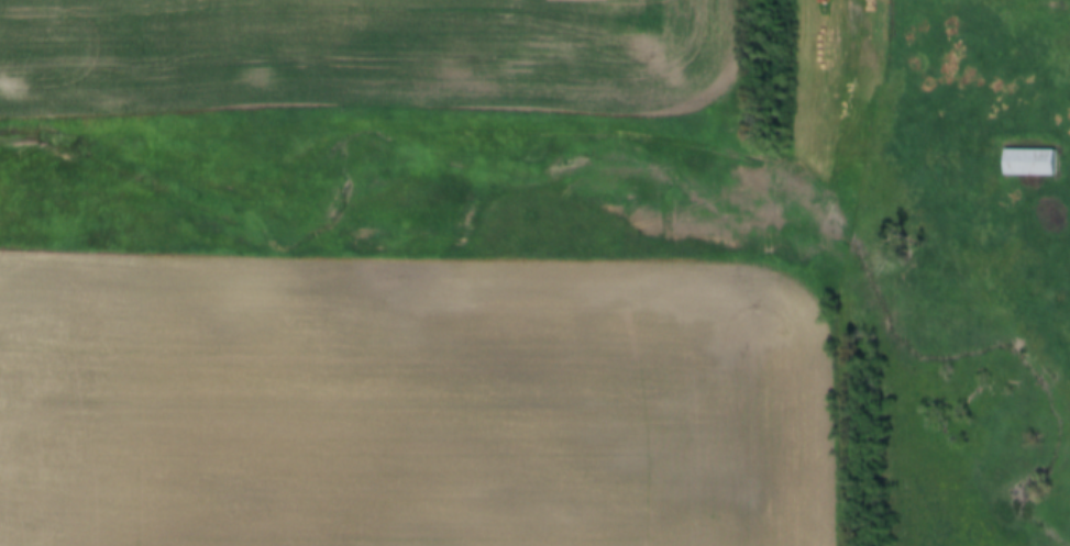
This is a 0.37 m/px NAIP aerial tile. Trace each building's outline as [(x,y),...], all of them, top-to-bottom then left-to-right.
[(1000,174),(1052,174),(1052,147),(1000,147),(1000,174)]
